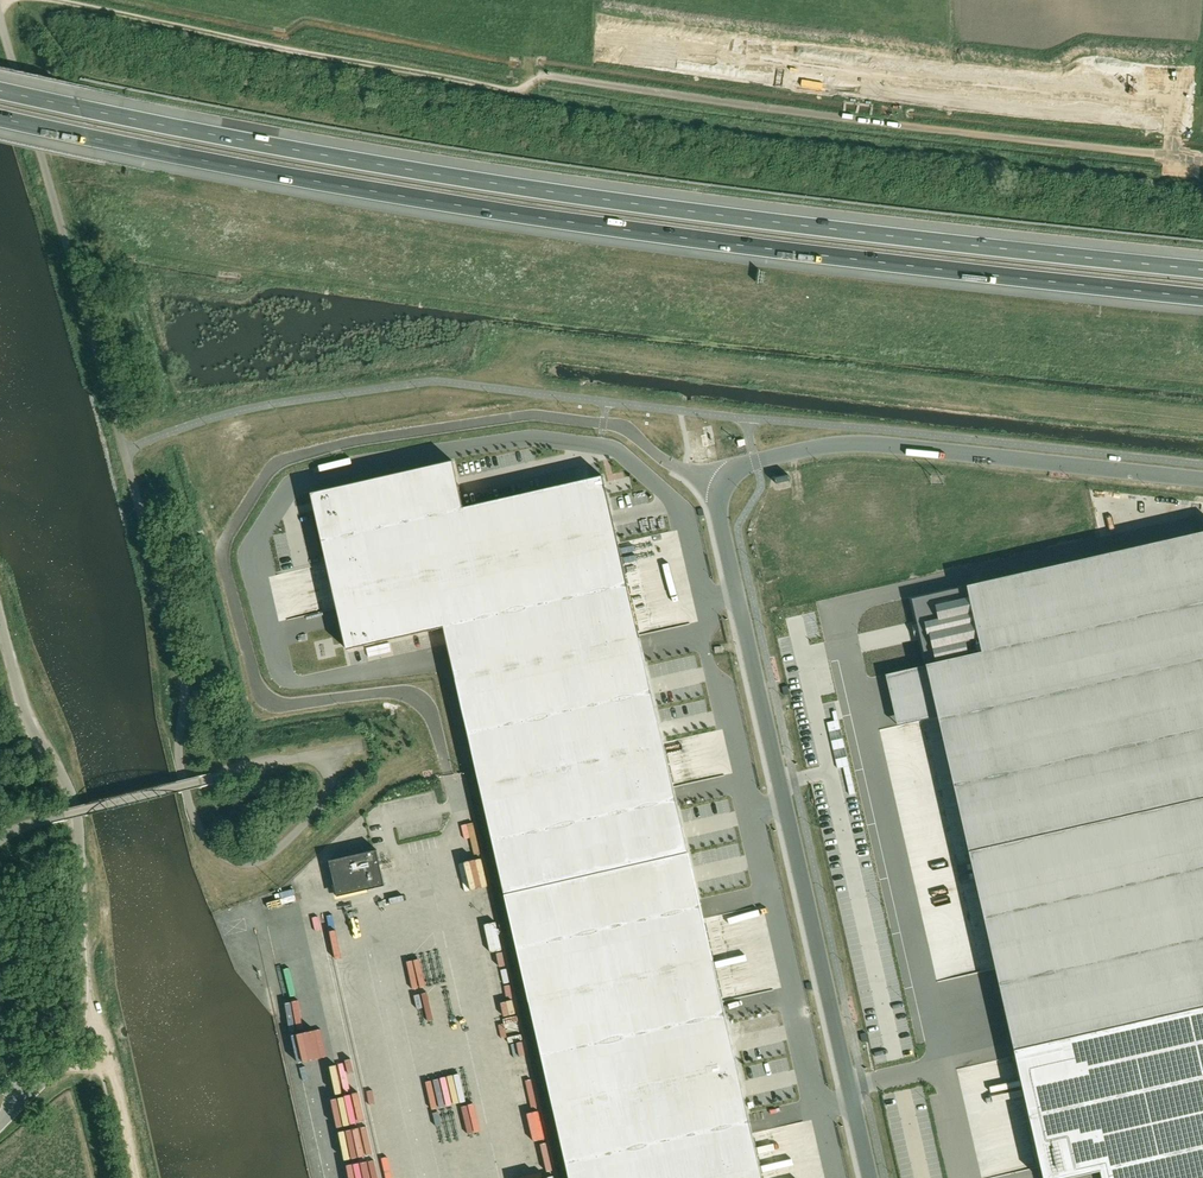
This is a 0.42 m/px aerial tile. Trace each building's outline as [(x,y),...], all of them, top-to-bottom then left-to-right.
[(454,462),(312,494),(348,650),(445,628),(457,680),(501,670),(464,508),(454,462)] [(603,476),(464,508),(501,670),(640,638),(603,476)] [(912,599),(927,665),(939,716),(972,863),(1202,810),(1202,532),(912,599)] [(501,670),(457,680),(481,787),(664,746),(640,638),(501,670)] [(728,647),(720,647),(720,655),(728,655),(728,647)] [(664,746),(481,787),(506,894),(689,853),(664,746)] [(972,863),(1015,1050),(1015,1049),(1202,1007),(1202,810),(972,863)] [(377,850),(330,861),(338,897),(385,886),(377,850)] [(506,894),(570,1177),(763,1177),(689,853),(506,894)] [(1015,1050),(1044,1177),(1202,1177),(1202,1007),(1015,1049),(1015,1050)] [(551,1155),(541,1157),(545,1173),(554,1170),(551,1155)]
